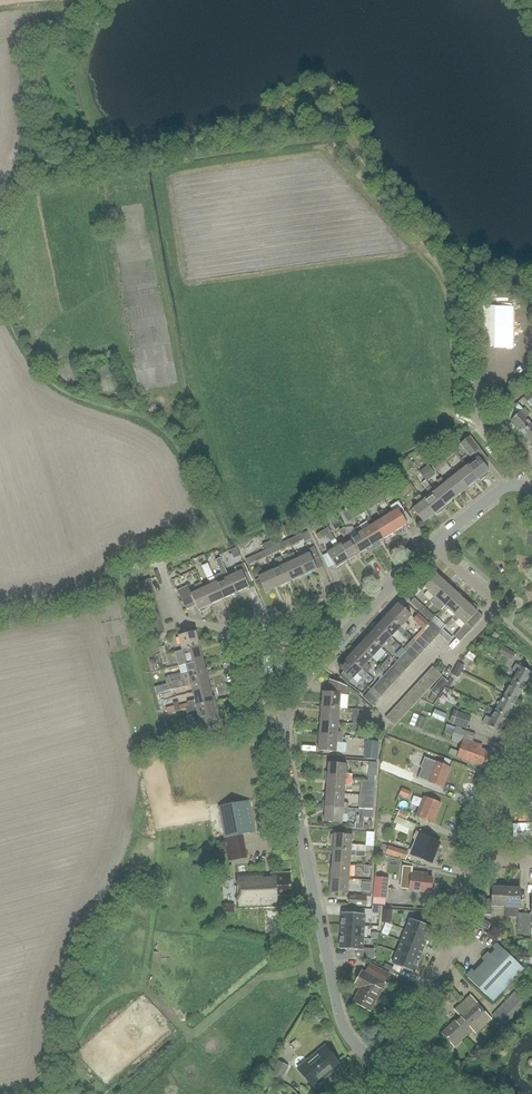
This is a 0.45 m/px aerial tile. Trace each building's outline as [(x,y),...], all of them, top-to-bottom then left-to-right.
[(524,397),(531,406),(531,389),(524,397)] [(522,435),(531,426),(531,422),(528,417),(530,415),(525,410),(511,422),(522,435)] [(522,435),(531,446),(531,426),(522,435)] [(489,472),(479,459),(474,452),(479,449),(470,437),(462,443),(476,462),(468,468),(478,480),(489,472)] [(443,458),(447,464),(458,454),(454,449),(443,458)] [(447,464),(443,458),(432,467),(436,472),(447,464)] [(421,472),(428,481),(437,474),(429,465),(421,472)] [(468,468),(457,476),(467,489),(478,480),(468,468)] [(426,480),(422,475),(419,471),(415,474),(426,488),(430,485),(426,480)] [(467,489),(457,476),(447,484),(446,485),(456,498),(467,489)] [(442,487),(436,492),(435,493),(445,506),(456,498),(446,485),(447,484),(442,477),(437,480),(442,487)] [(403,497),(414,489),(411,484),(400,492),(403,497)] [(434,515),(445,506),(435,493),(436,492),(431,486),(426,489),(431,496),(425,501),(424,501),(434,515)] [(387,490),(375,498),(378,503),(391,495),(387,490)] [(416,497),(420,504),(413,509),(423,523),(434,515),(424,501),(425,501),(420,494),(416,497)] [(358,496),(353,499),(357,506),(362,503),(358,496)] [(363,506),(366,511),(378,503),(375,498),(363,506)] [(408,525),(401,514),(405,512),(399,502),(391,507),(394,512),(386,517),(396,532),(408,525)] [(331,506),(325,509),(330,517),(336,513),(331,506)] [(351,513),(354,518),(366,511),(363,506),(351,513)] [(354,518),(351,513),(340,520),(343,526),(354,518)] [(386,517),(374,524),(384,540),(396,532),(386,517)] [(374,524),(362,531),(372,547),(384,540),(374,524)] [(346,541),(339,546),(348,561),(360,554),(350,539),(351,538),(345,527),(340,530),(346,541)] [(329,528),(317,535),(320,540),(332,533),(329,528)] [(307,531),(288,540),(290,546),(304,540),(305,542),(311,539),(307,531)] [(362,531),(351,538),(350,539),(360,554),(372,547),(362,531)] [(288,540),(275,546),(278,552),(290,546),(288,540)] [(265,550),(263,551),(265,557),(278,552),(275,546),(274,543),(273,541),(263,545),(264,548),(265,550)] [(336,569),(348,561),(339,546),(326,553),(336,569)] [(310,553),(297,559),(304,576),(318,569),(313,560),(320,557),(315,547),(308,550),(310,553)] [(263,551),(246,559),(249,565),(265,557),(263,551)] [(279,568),(272,571),(279,588),(292,582),(284,565),(285,565),(281,556),(275,560),(279,568)] [(220,558),(216,559),(223,573),(214,577),(217,583),(216,583),(224,600),(236,594),(229,577),(220,558)] [(304,576),(297,559),(285,565),(284,565),(292,582),(304,576)] [(217,583),(214,577),(208,563),(202,566),(211,586),(205,589),(204,589),(212,605),(224,600),(216,583),(217,583)] [(229,577),(236,594),(250,587),(248,583),(253,580),(245,563),(235,568),(238,573),(229,577)] [(267,594),(279,588),(272,571),(259,578),(267,594)] [(435,598),(448,584),(437,574),(424,588),(435,598)] [(195,585),(196,589),(198,592),(192,595),(188,586),(177,590),(186,611),(197,606),(200,611),(201,611),(202,612),(204,613),(209,611),(209,609),(209,607),(212,605),(204,589),(205,589),(202,582),(195,585)] [(448,584),(435,598),(445,606),(442,610),(443,610),(458,594),(448,584)] [(153,589),(139,592),(140,593),(141,598),(141,599),(155,595),(153,589)] [(448,610),(454,615),(452,618),(453,620),(468,603),(458,594),(443,610),(445,613),(448,610)] [(155,595),(141,599),(143,605),(156,601),(155,595)] [(410,602),(421,613),(426,608),(414,598),(410,602)] [(156,601),(143,605),(143,606),(144,611),(158,608),(157,602),(156,602),(156,601)] [(473,604),(471,606),(468,603),(453,620),(456,622),(458,619),(465,625),(465,626),(468,624),(478,612),(477,611),(479,610),(479,608),(475,604),(473,604)] [(399,605),(388,616),(405,631),(406,630),(403,627),(412,617),(399,605)] [(158,608),(144,611),(146,618),(158,615),(160,614),(158,608)] [(431,621),(429,623),(418,613),(417,615),(428,626),(436,617),(426,608),(421,613),(431,621)] [(158,615),(146,618),(146,620),(147,621),(148,624),(160,621),(161,620),(160,615),(160,614),(158,615)] [(430,627),(428,626),(417,615),(413,619),(426,630),(426,631),(430,627)] [(378,626),(392,639),(399,631),(402,634),(405,631),(388,616),(378,626)] [(428,626),(430,627),(438,634),(439,634),(444,630),(443,629),(445,626),(436,617),(428,626)] [(160,621),(148,624),(148,625),(149,630),(163,627),(161,620),(160,621)] [(455,636),(460,641),(472,628),(468,624),(465,626),(465,625),(455,635),(455,636)] [(381,649),(392,639),(378,626),(368,637),(381,649)] [(163,627),(149,630),(149,631),(151,637),(153,636),(165,633),(164,633),(163,627)] [(426,630),(425,632),(433,640),(438,634),(430,627),(426,631),(426,630)] [(449,643),(451,640),(453,638),(444,630),(439,634),(449,643)] [(197,632),(179,637),(183,651),(200,646),(197,632)] [(425,632),(419,637),(428,645),(433,640),(425,632)] [(372,660),(381,649),(368,637),(359,648),(372,660)] [(416,641),(415,642),(424,650),(428,645),(419,637),(416,641)] [(415,642),(410,647),(419,656),(424,650),(415,642)] [(183,651),(175,653),(179,667),(179,666),(204,660),(200,646),(183,651)] [(406,651),(405,652),(414,661),(419,656),(410,647),(406,651)] [(502,653),(514,657),(516,650),(504,647),(502,653)] [(363,669),(372,660),(359,648),(349,658),(362,670),(366,673),(367,672),(363,669)] [(405,652),(400,657),(410,666),(414,661),(405,652)] [(400,657),(396,662),(405,671),(410,666),(400,657)] [(362,670),(349,658),(339,668),(353,681),(358,674),(362,678),(366,673),(362,670)] [(181,673),(167,677),(169,684),(174,683),(183,680),(190,679),(208,674),(204,660),(179,666),(181,673)] [(380,667),(384,671),(391,664),(387,660),(380,667)] [(396,662),(391,667),(400,676),(405,671),(396,662)] [(458,664),(455,669),(461,672),(464,667),(458,664)] [(512,682),(524,688),(531,674),(516,664),(512,671),(517,674),(512,682)] [(391,667),(386,673),(396,681),(400,676),(391,667)] [(427,673),(436,681),(441,676),(443,676),(433,667),(427,673)] [(455,669),(452,674),(458,677),(461,672),(455,669)] [(386,673),(382,678),(391,686),(396,681),(386,673)] [(427,673),(422,678),(431,687),(436,681),(427,673)] [(190,679),(183,680),(184,682),(185,687),(191,685),(193,693),(211,688),(208,674),(190,679)] [(427,704),(423,714),(427,715),(437,695),(446,685),(448,682),(443,677),(431,691),(433,693),(427,704)] [(382,678),(377,683),(386,691),(391,686),(382,678)] [(422,678),(418,683),(427,691),(431,687),(422,678)] [(504,696),(515,703),(524,688),(512,682),(504,696)] [(169,684),(155,687),(157,694),(167,691),(175,689),(174,683),(169,684)] [(377,683),(373,688),(382,696),(386,691),(377,683)] [(418,683),(413,688),(422,697),(427,691),(418,683)] [(195,701),(188,703),(189,709),(197,707),(215,702),(211,688),(193,693),(194,696),(195,701)] [(373,688),(368,693),(377,702),(382,696),(373,688)] [(413,688),(409,693),(418,701),(422,697),(413,688)] [(322,708),(340,709),(341,694),(323,693),(322,708)] [(373,706),(377,702),(368,693),(364,698),(373,706)] [(409,693),(404,698),(413,707),(418,701),(409,693)] [(495,711),(507,717),(515,703),(504,696),(495,711)] [(404,698),(399,703),(408,711),(413,707),(404,698)] [(189,709),(186,710),(188,716),(198,714),(200,721),(197,722),(199,729),(202,728),(213,726),(211,718),(218,716),(215,702),(197,707),(189,709)] [(399,703),(395,708),(404,717),(408,711),(399,703)] [(340,709),(322,708),(321,723),(339,724),(340,709)] [(395,708),(390,713),(399,722),(404,717),(395,708)] [(447,715),(435,710),(432,717),(444,722),(447,715)] [(454,710),(450,723),(466,729),(471,716),(454,710)] [(507,717),(495,711),(491,718),(486,715),(482,722),(498,732),(507,717)] [(395,726),(399,722),(390,713),(386,718),(395,726)] [(426,718),(419,715),(415,726),(423,729),(426,718)] [(339,732),(339,724),(321,723),(320,737),(343,739),(343,732),(339,732)] [(444,733),(452,736),(454,729),(446,727),(444,733)] [(451,740),(462,744),(458,757),(465,760),(485,766),(490,752),(477,748),(478,744),(471,742),(464,740),(467,731),(456,727),(451,740)] [(343,739),(320,737),(319,751),(337,752),(338,742),(343,743),(343,739)] [(366,741),(364,758),(378,759),(379,742),(366,741)] [(422,769),(419,778),(442,788),(450,768),(435,762),(425,758),(421,768),(423,768),(422,769)] [(445,758),(442,764),(449,766),(451,760),(445,758)] [(368,781),(375,781),(377,762),(370,762),(368,781)] [(388,763),(384,771),(409,781),(413,773),(388,763)] [(329,764),(328,780),(352,781),(352,774),(346,774),(347,765),(329,764)] [(327,795),(344,796),(345,784),(352,785),(352,781),(328,780),(327,795)] [(361,795),(365,795),(374,796),(375,781),(368,781),(362,780),(361,795)] [(408,798),(411,791),(402,788),(400,794),(408,798)] [(344,802),(344,796),(327,795),(326,808),(348,810),(349,803),(344,802)] [(418,810),(416,817),(433,824),(441,804),(427,799),(423,797),(418,810)] [(249,801),(218,806),(219,809),(223,830),(225,838),(243,835),(255,832),(253,821),(250,805),(249,801)] [(348,810),(326,808),(325,821),(342,822),(343,814),(348,814),(348,810)] [(356,823),(356,829),(370,830),(370,827),(363,826),(364,817),(372,818),(373,810),(360,809),(359,824),(356,823)] [(407,820),(409,814),(400,810),(397,816),(407,820)] [(352,836),(335,834),(335,835),(333,835),(332,836),(331,841),(333,842),(334,843),(334,850),(366,853),(366,845),(352,844),(352,836)] [(413,848),(416,850),(414,856),(432,864),(440,843),(419,835),(413,848)] [(408,852),(384,844),(381,853),(406,860),(408,852)] [(333,864),(350,865),(351,855),(365,856),(366,853),(334,850),(333,864)] [(333,864),(331,879),(349,880),(350,865),(333,864)] [(403,866),(401,888),(410,890),(410,891),(431,893),(433,878),(428,877),(428,874),(413,872),(413,867),(403,866)] [(270,873),(271,876),(264,877),(264,873),(237,874),(238,907),(279,905),(278,897),(291,896),(290,872),(270,873)] [(375,876),(373,897),(387,898),(389,878),(375,876)] [(348,893),(349,880),(331,879),(330,892),(348,893)] [(488,901),(487,916),(493,917),(493,909),(506,909),(507,890),(495,889),(494,901),(488,901)] [(506,909),(506,918),(519,919),(518,934),(524,934),(525,914),(519,913),(519,910),(520,910),(521,891),(507,890),(506,909)] [(367,896),(349,894),(348,905),(366,907),(367,896)] [(235,904),(222,904),(223,913),(235,913),(235,904)] [(384,909),(383,922),(392,923),(392,910),(384,909)] [(342,913),(341,925),(364,926),(364,914),(342,913)] [(524,934),(531,935),(531,923),(531,914),(525,914),(524,934)] [(482,918),(478,924),(488,930),(491,923),(482,918)] [(406,930),(427,939),(432,927),(410,919),(406,930)] [(341,925),(341,937),(363,938),(364,926),(341,925)] [(427,939),(406,930),(401,942),(423,950),(427,939)] [(341,937),(340,949),(362,950),(362,947),(363,938),(341,937)] [(423,950),(401,942),(397,953),(418,962),(423,950)] [(493,1004),(525,971),(498,945),(494,949),(497,952),(492,957),(489,954),(483,960),(486,963),(475,975),(471,972),(466,977),(493,1004)] [(362,950),(362,956),(373,957),(374,948),(362,947),(362,950)] [(418,962),(397,953),(393,965),(414,973),(418,962)] [(366,971),(364,970),(355,986),(361,989),(353,1003),(371,1013),(387,984),(384,983),(390,973),(370,962),(366,971)] [(515,992),(492,1015),(502,1024),(499,1027),(505,1033),(530,1006),(515,992)] [(485,1015),(482,1012),(476,1006),(477,1004),(470,998),(454,1012),(460,1019),(442,1036),(454,1050),(474,1033),(476,1035),(492,1021),(485,1015)] [(343,1066),(328,1047),(300,1070),(315,1088),(343,1066)] [(269,1073),(282,1080),(289,1066),(276,1059),(269,1073)] [(269,1089),(276,1079),(269,1075),(258,1090),(261,1092),(265,1086),(269,1089)]
